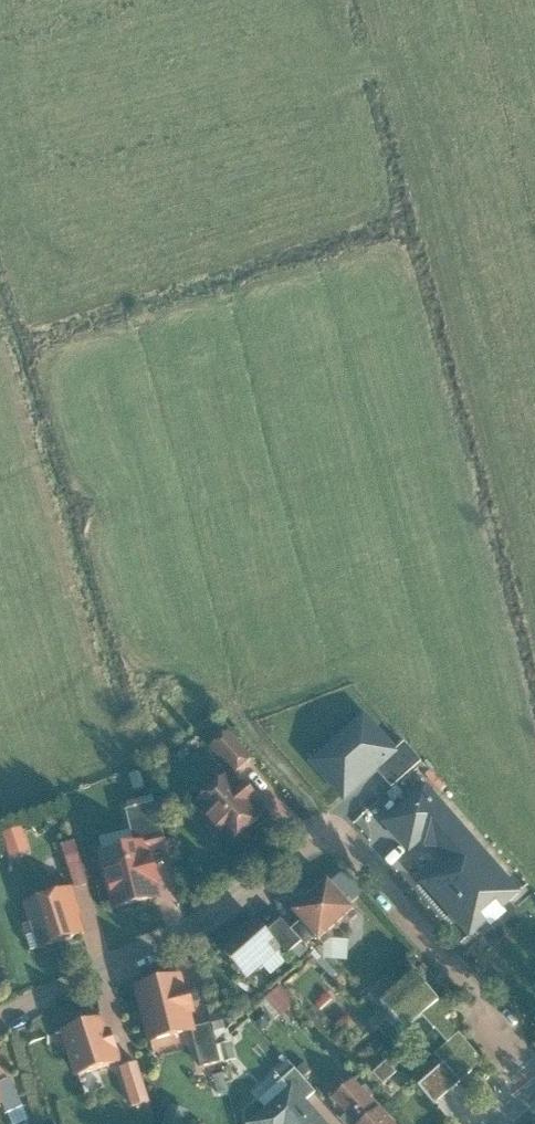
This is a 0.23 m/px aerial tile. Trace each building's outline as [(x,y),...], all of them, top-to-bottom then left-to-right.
[(325,753),(314,764),(322,773),(345,799),(376,771),(396,753),(395,752),(365,718),(325,753)] [(233,773),(195,807),(231,848),(269,814),(233,773)] [(524,892),(429,782),(384,819),(411,852),(423,842),(428,846),(439,846),(445,853),(444,864),(423,882),(471,937),(489,922),(493,926),(509,912),(506,908),(524,892)] [(129,810),(137,844),(147,842),(148,847),(169,842),(159,803),(129,810)] [(12,857),(34,851),(27,826),(5,831),(12,857)] [(137,844),(102,853),(116,910),(161,898),(148,847),(147,842),(137,844)] [(79,854),(67,858),(76,888),(88,884),(79,854)] [(333,881),(297,914),(324,944),(333,937),(351,940),(351,921),(360,912),(333,881)] [(70,889),(26,904),(41,951),(85,936),(70,889)] [(254,920),(221,947),(249,981),(282,954),(268,937),(254,920)] [(284,923),(268,937),(282,954),(286,957),(303,943),(284,923)] [(419,976),(385,1005),(410,1033),(426,1020),(451,1047),(439,1057),(441,1060),(416,1081),(440,1107),(486,1061),(450,1020),(455,1017),(419,976)] [(185,977),(137,989),(151,1046),(193,1036),(199,1035),(185,977)] [(282,984),(269,996),(284,1014),(298,1002),(282,984)] [(105,1019),(63,1032),(78,1079),(120,1066),(105,1019)] [(215,1030),(199,1035),(193,1036),(201,1068),(224,1062),(215,1030)] [(369,1070),(381,1085),(397,1071),(384,1056),(369,1070)] [(278,1074),(291,1088),(294,1085),(310,1102),(320,1093),(291,1062),(278,1074)] [(150,1103),(138,1065),(123,1069),(135,1107),(150,1103)] [(0,1085),(0,1105),(5,1115),(23,1107),(10,1081),(0,1085)] [(356,1081),(334,1100),(357,1123),(396,1123),(356,1081)] [(294,1085),(291,1088),(251,1123),(330,1123),(310,1102),(294,1085)]
